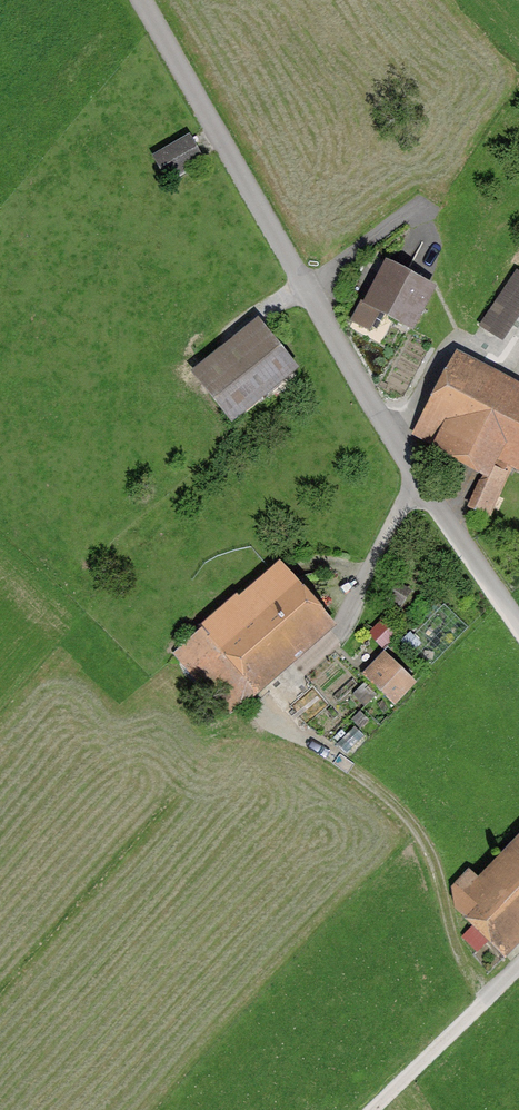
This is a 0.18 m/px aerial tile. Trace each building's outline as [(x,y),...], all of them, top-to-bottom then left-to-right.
[(154,158),(167,180),(202,159),(190,138),(154,158)] [(369,305),(410,327),(431,287),(390,265),(369,305)] [(496,334),(518,299),(518,278),(515,275),(482,324),(496,334)] [(263,331),(206,377),(235,413),(292,367),(263,331)] [(456,364),(421,434),(487,469),(488,465),(498,445),(514,453),(510,461),(518,466),(518,395),(456,364)] [(487,512),(504,472),(488,465),(487,469),(471,506),(487,512)] [(252,682),(322,621),(275,569),(241,599),(239,597),(176,652),(210,691),(220,681),(240,703),(257,688),(252,682)] [(397,674),(380,690),(393,703),(409,687),(397,674)] [(497,948),(518,925),(518,859),(512,867),(509,864),(486,887),(471,873),(454,891),(457,910),(474,926),(464,936),(478,949),(488,939),(497,948)]
